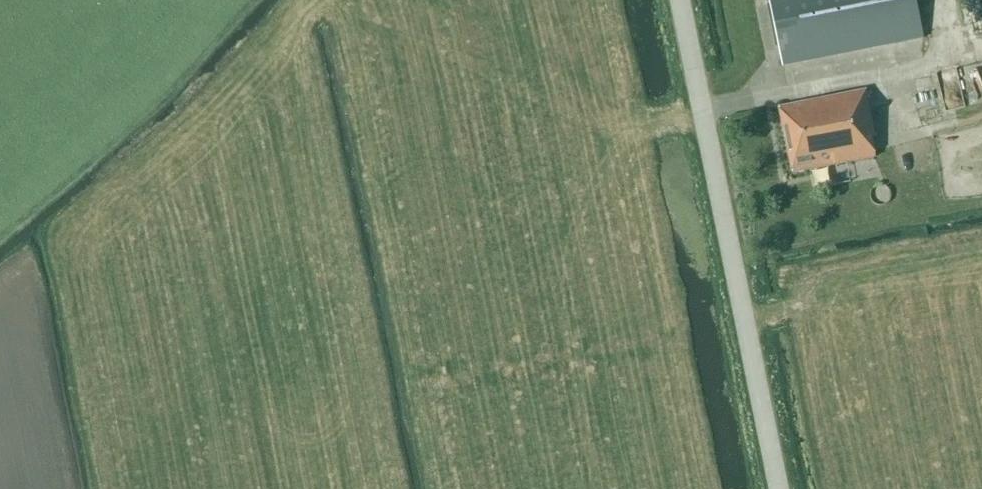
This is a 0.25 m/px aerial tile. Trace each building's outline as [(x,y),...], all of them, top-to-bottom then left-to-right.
[(784,66),(923,38),(915,0),(770,0),(784,66)] [(876,157),(872,138),(875,138),(866,91),(779,108),(792,174),(876,157)]
